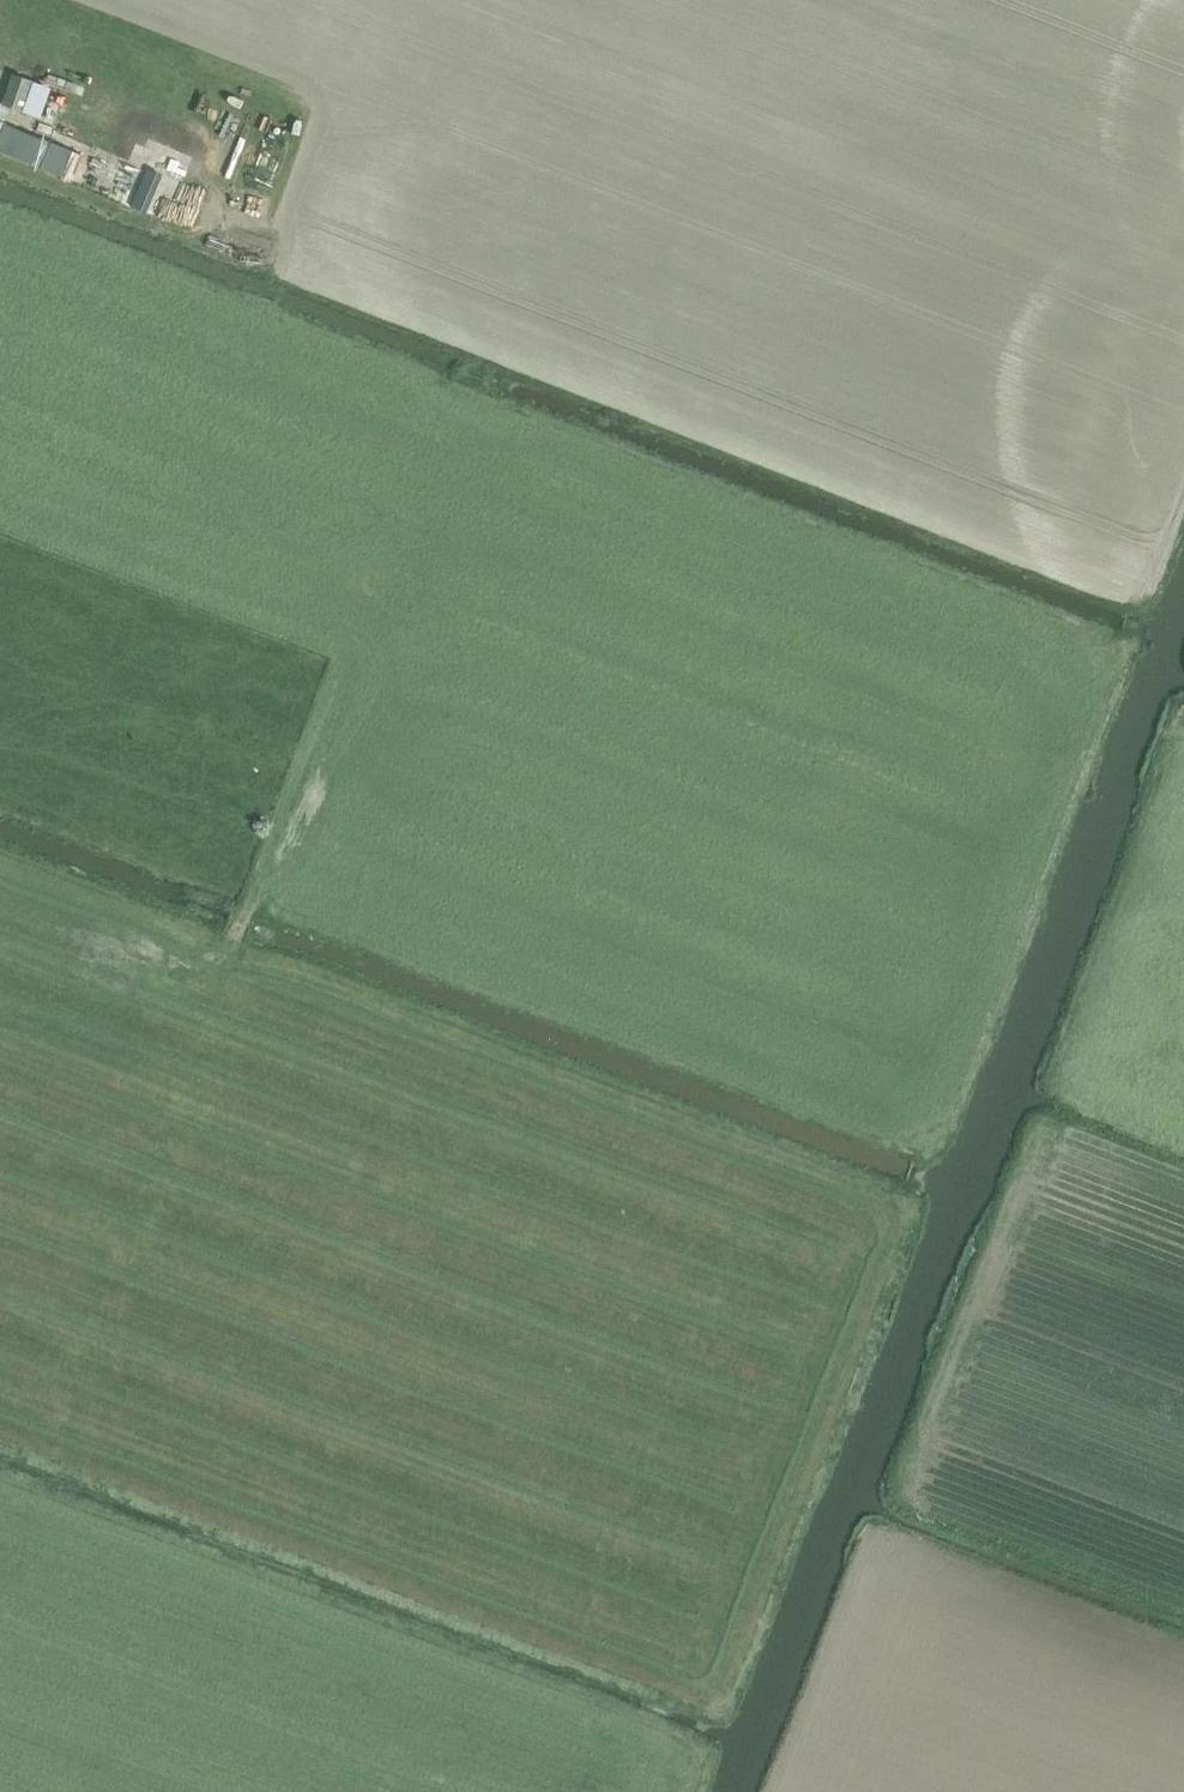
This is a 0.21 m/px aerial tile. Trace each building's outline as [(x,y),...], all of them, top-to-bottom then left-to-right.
[(34,81),(15,74),(3,104),(22,112),(34,81)] [(33,164),(43,139),(6,123),(0,137),(0,150),(33,164)] [(83,155),(44,139),(34,165),(72,181),(83,155)] [(140,187),(136,197),(149,202),(154,193),(140,187)]
